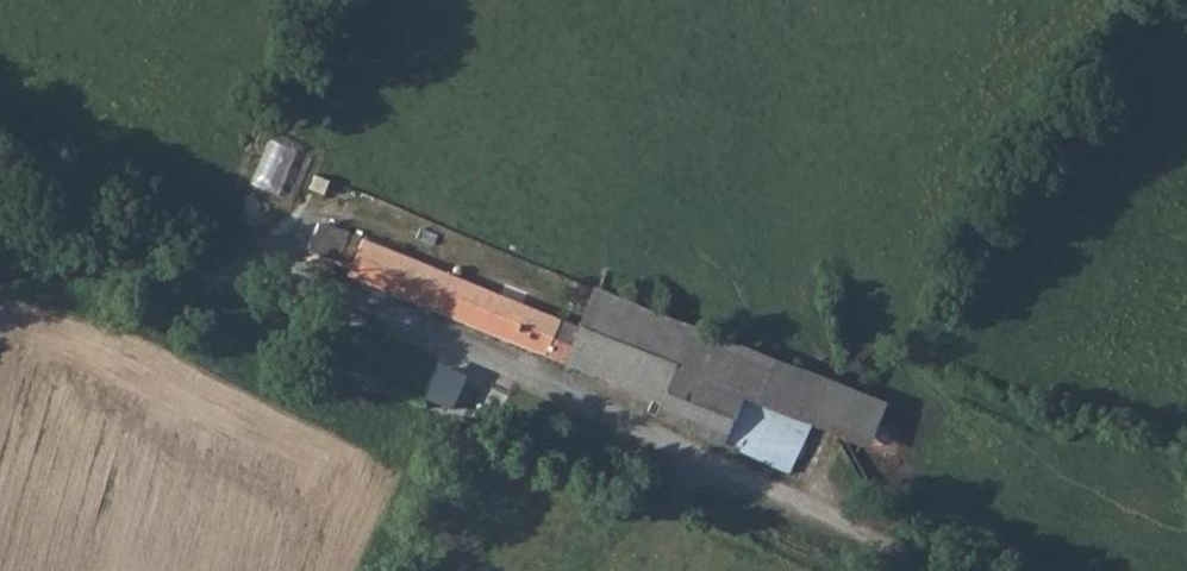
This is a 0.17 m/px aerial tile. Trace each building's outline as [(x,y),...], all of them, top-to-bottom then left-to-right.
[(276,140),(257,183),(283,194),(302,151),(276,140)] [(569,332),(356,247),(352,258),(338,252),(327,280),(341,285),(345,276),(651,410),(667,372),(630,357),(569,332)] [(630,357),(667,372),(689,324),(589,281),(569,332),(630,357)] [(689,324),(667,372),(736,400),(804,425),(859,445),(878,398),(689,324)] [(426,397),(473,422),(492,384),(446,360),(426,397)] [(719,440),(736,400),(667,372),(651,410),(647,421),(716,450),(719,440)] [(736,400),(719,440),(789,469),(804,425),(736,400)]
